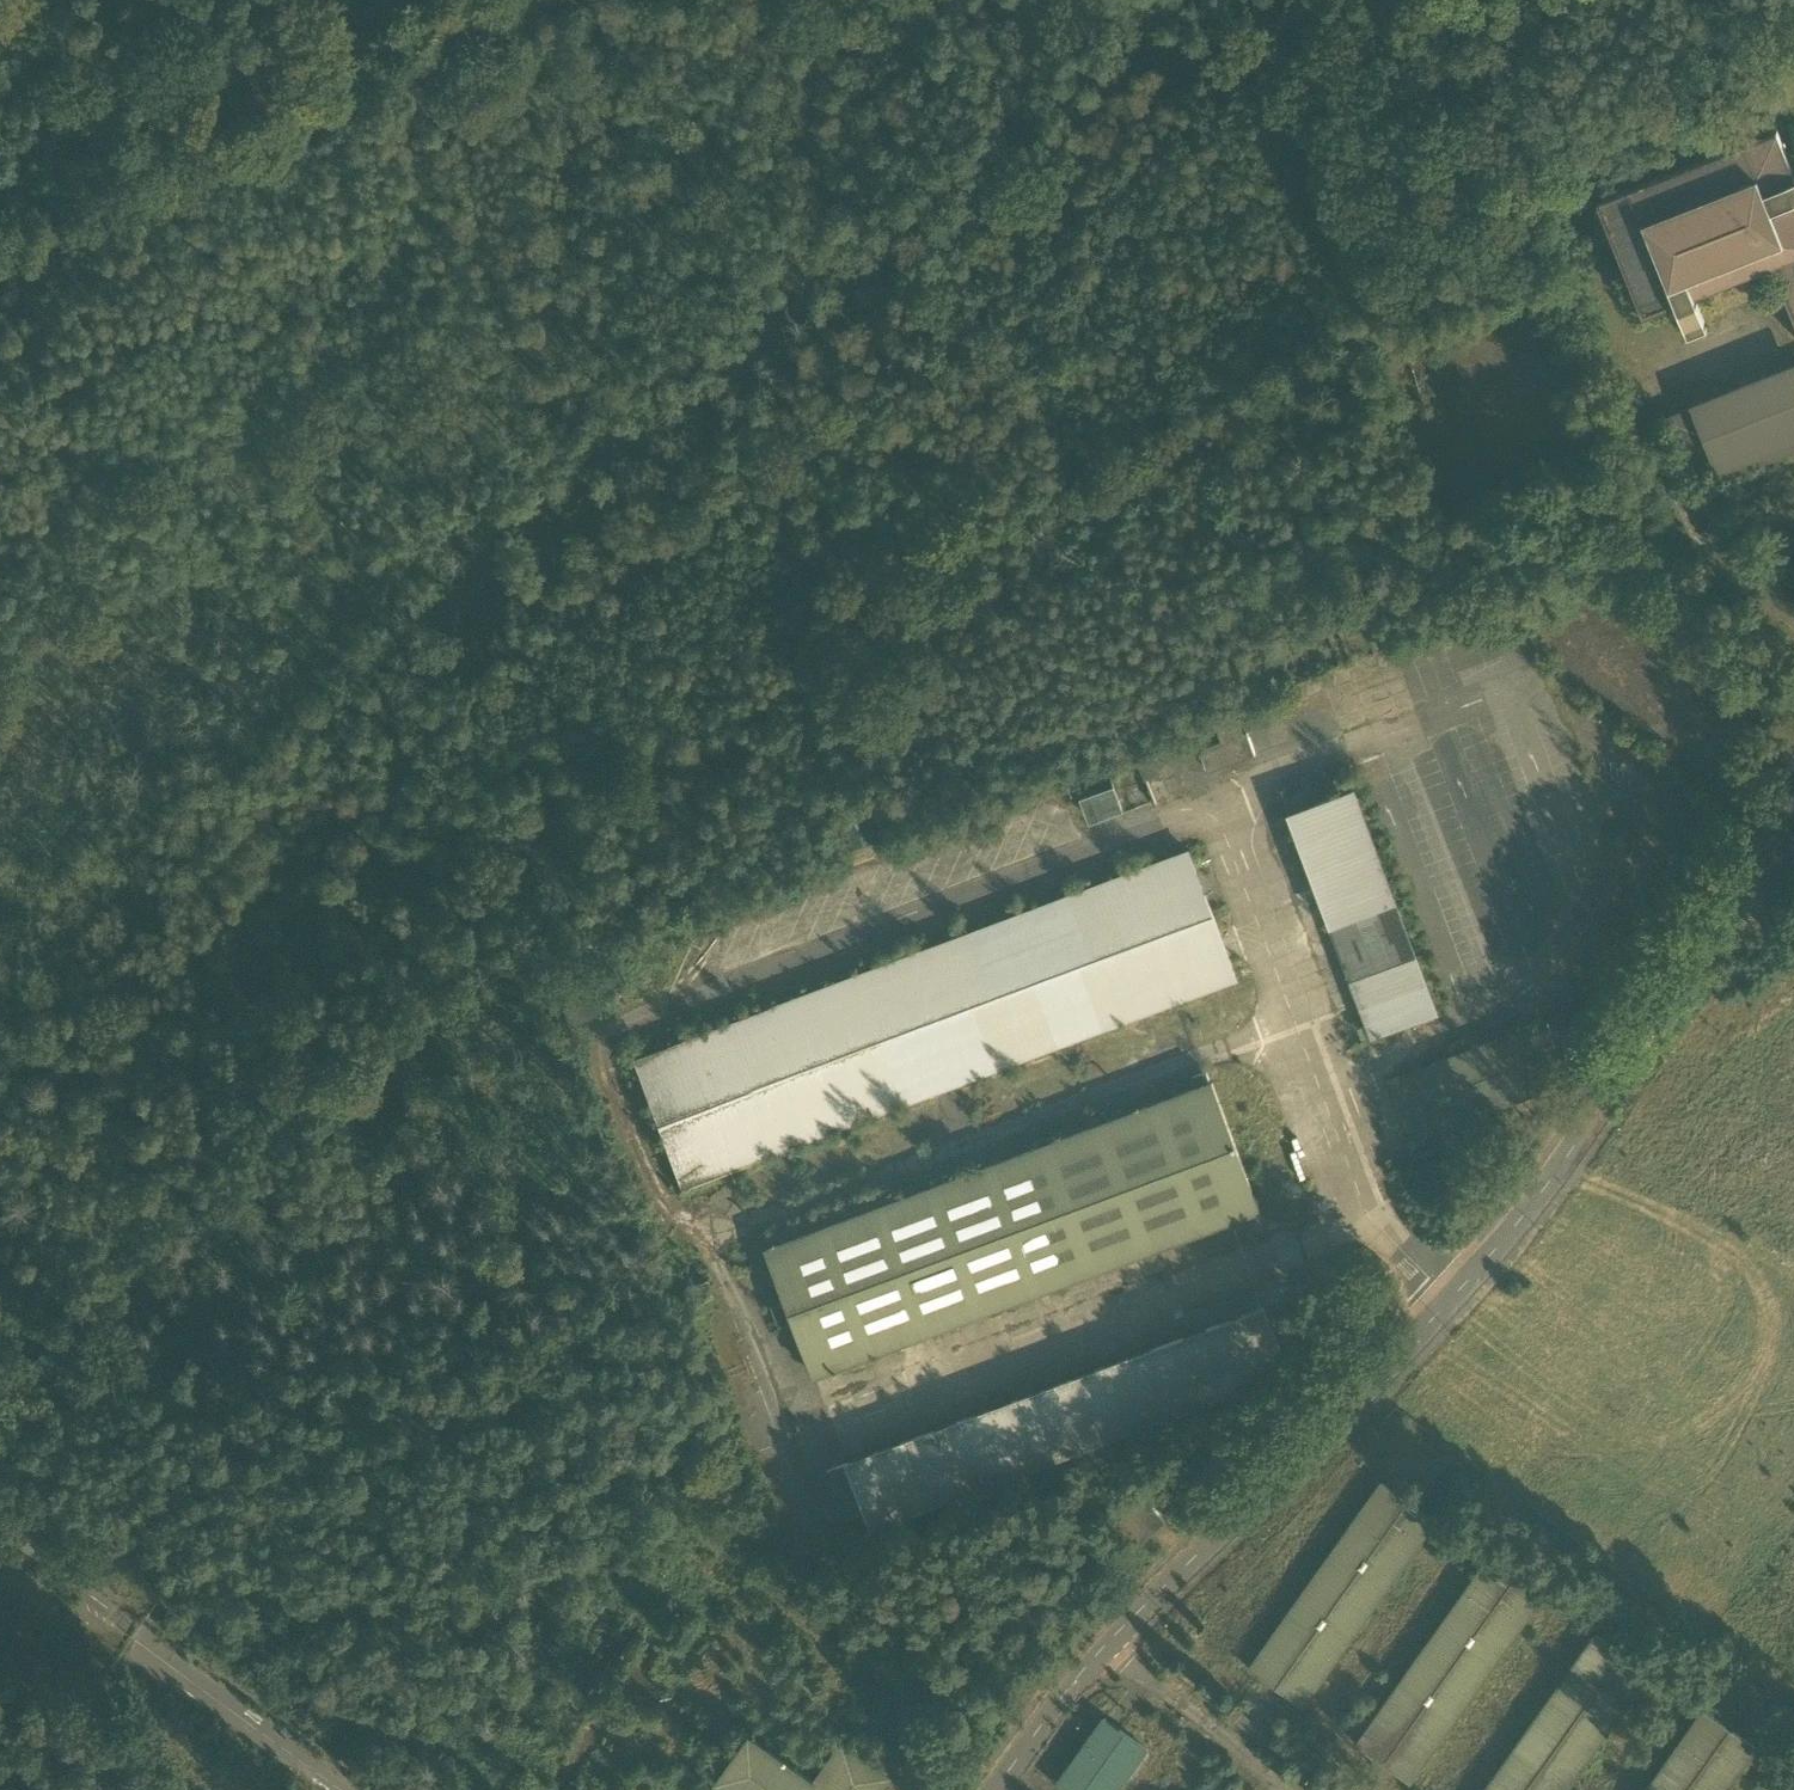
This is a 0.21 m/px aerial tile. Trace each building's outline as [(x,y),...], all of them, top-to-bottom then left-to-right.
[(1793,166),(1778,129),(1598,200),(1644,315),(1676,302),(1695,295),(1772,265),(1793,321),(1793,186),(1789,174),(1793,172),(1793,165),(1793,166)] [(1695,295),(1676,302),(1689,334),(1708,327),(1695,295)] [(1666,419),(1687,474),(1718,462),(1723,476),(1793,448),(1793,369),(1666,419)] [(1241,722),(1218,730),(1222,740),(1201,748),(1210,771),(1256,754),(1247,731),(1244,732),(1241,722)] [(1151,752),(1138,757),(1146,777),(1159,772),(1151,752)] [(1114,786),(1083,797),(1091,820),(1122,808),(1114,786)] [(1353,790),(1289,813),(1331,925),(1395,901),(1353,790)] [(1189,853),(632,1056),(679,1181),(1235,978),(1189,853)] [(1395,901),(1331,925),(1372,1037),(1436,1013),(1395,901)] [(1535,1026),(1387,1081),(1409,1140),(1556,1085),(1535,1026)] [(1212,1085),(768,1248),(815,1375),(1258,1212),(1212,1085)] [(1264,1307),(827,1470),(846,1520),(865,1513),(870,1526),(1288,1370),(1264,1307)] [(1379,1485),(1248,1670),(1301,1708),(1432,1522),(1379,1485)] [(1489,1558),(1356,1744),(1410,1782),(1542,1596),(1489,1558)] [(1487,1789),(1565,1789),(1649,1672),(1597,1635),(1487,1789)] [(1649,1789),(1724,1789),(1755,1745),(1705,1710),(1649,1789)] [(1104,1719),(1062,1777),(1079,1789),(1116,1789),(1145,1750),(1104,1719)] [(644,1731),(604,1789),(732,1789),(644,1731)]
